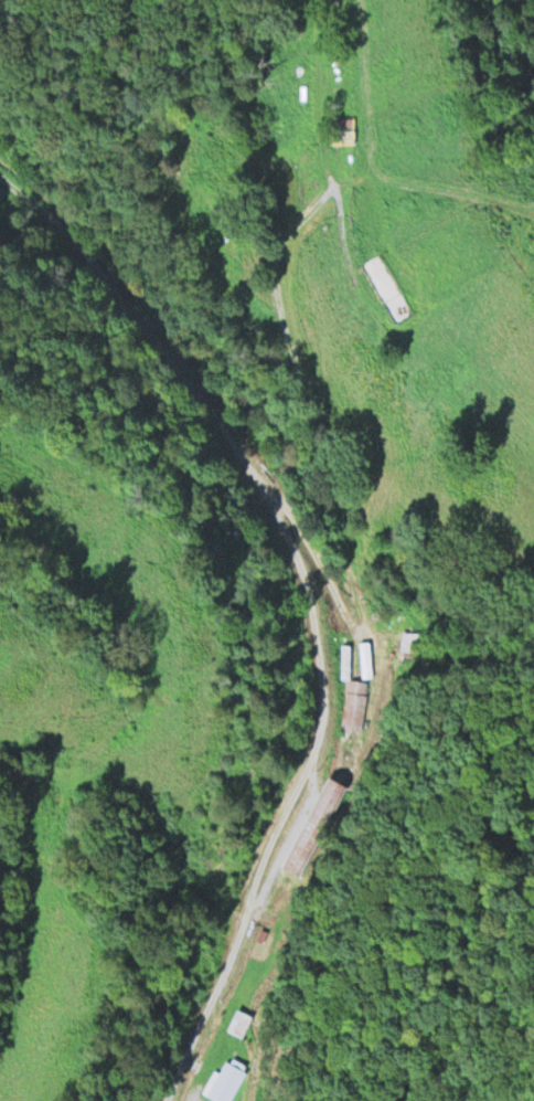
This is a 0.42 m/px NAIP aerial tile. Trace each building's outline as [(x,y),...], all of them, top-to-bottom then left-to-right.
[(330,116),(331,142),(356,141),(355,114),(330,116)] [(402,629),(399,649),(417,652),(419,632),(402,629)] [(340,728),(361,731),(367,679),(348,676),(340,728)] [(227,1027),(239,1033),(249,1013),(237,1006),(227,1027)] [(221,1100),(226,1100),(245,1069),(225,1058),(218,1070),(213,1067),(201,1090),(221,1100)]
